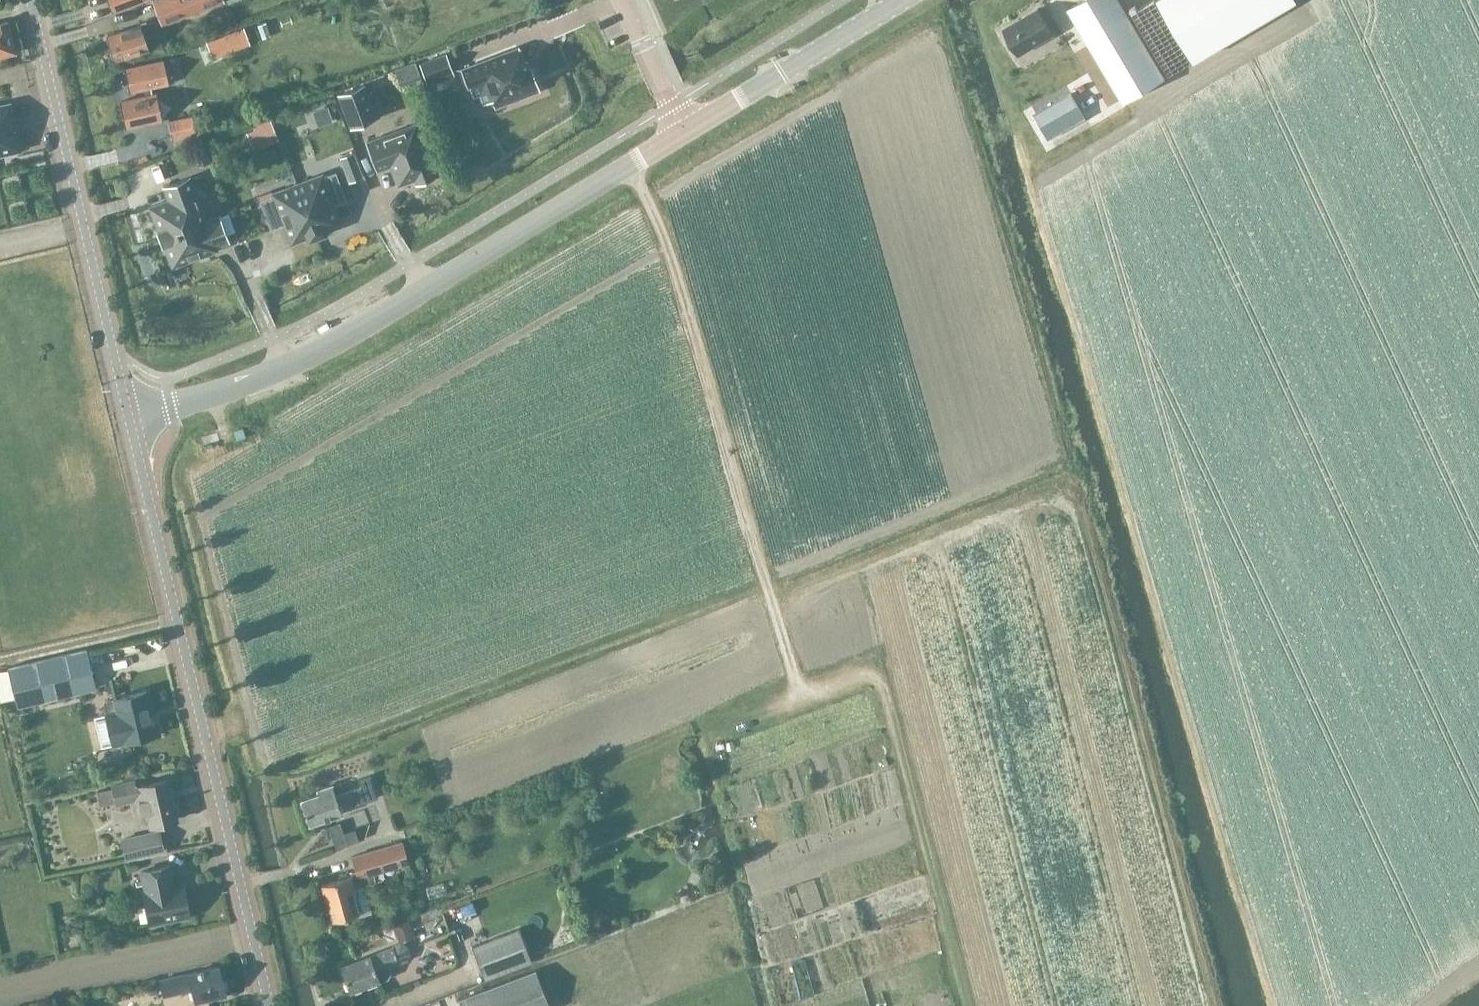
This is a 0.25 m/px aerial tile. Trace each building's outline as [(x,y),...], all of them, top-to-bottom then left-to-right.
[(113,13),(147,0),(108,0),(113,13)] [(155,1),(164,23),(221,1),(220,0),(158,0),(155,1)] [(1119,0),(1083,0),(1069,8),(1124,102),(1165,77),(1119,0)] [(1194,61),(1296,1),(1296,0),(1158,0),(1194,61)] [(993,34),(1031,11),(1025,2),(988,25),(993,34)] [(1004,29),(1006,33),(1004,36),(1008,43),(1012,43),(1019,55),(1054,35),(1038,8),(1004,29)] [(16,53),(8,20),(0,22),(0,57),(16,53)] [(155,21),(108,35),(116,60),(163,47),(155,21)] [(407,56),(418,79),(440,69),(429,46),(407,56)] [(468,88),(470,87),(473,97),(479,94),(483,104),(492,100),(495,107),(540,90),(531,68),(530,68),(527,60),(525,60),(520,47),(461,69),(468,88)] [(387,80),(408,73),(402,56),(381,63),(387,80)] [(150,87),(169,83),(164,60),(125,69),(130,92),(143,89),(150,87)] [(376,117),(364,85),(338,95),(351,127),(376,117)] [(1100,86),(1086,95),(1094,107),(1107,98),(1100,86)] [(144,96),(121,101),(127,127),(162,120),(160,109),(156,93),(152,94),(151,92),(151,91),(150,87),(143,89),(144,96)] [(1072,91),(1033,113),(1048,138),(1085,115),(1072,91)] [(299,105),(303,120),(319,116),(314,101),(299,105)] [(20,150),(10,103),(0,105),(0,155),(20,150)] [(193,116),(168,121),(173,140),(197,134),(193,116)] [(268,118),(253,124),(262,146),(277,140),(268,118)] [(439,174),(419,123),(367,143),(377,170),(390,165),(397,186),(414,179),(416,183),(439,174)] [(354,153),(340,158),(348,182),(363,177),(354,153)] [(128,162),(132,171),(147,164),(143,155),(128,162)] [(320,176),(297,185),(316,236),(324,233),(323,230),(340,224),(333,206),(346,201),(335,172),(321,178),(320,176)] [(206,220),(189,177),(163,187),(168,200),(150,207),(158,230),(157,230),(160,237),(206,220)] [(316,236),(297,185),(273,194),(273,196),(260,201),(271,229),(284,224),(291,242),(308,236),(309,238),(316,236)] [(219,215),(206,220),(160,237),(163,244),(172,267),(217,250),(215,246),(229,241),(219,215)] [(18,707),(96,688),(87,650),(9,668),(18,707)] [(111,713),(107,714),(114,744),(124,742),(124,743),(137,739),(157,734),(147,691),(114,699),(114,700),(108,702),(111,713)] [(378,798),(370,775),(358,779),(360,787),(336,795),(332,785),(317,790),(318,794),(301,800),(309,824),(342,813),(341,809),(350,806),(351,807),(378,798)] [(135,781),(111,786),(115,804),(135,800),(138,815),(148,812),(151,825),(177,819),(168,780),(136,787),(135,781)] [(127,859),(164,850),(159,831),(122,839),(127,859)] [(352,875),(321,884),(332,921),(359,913),(352,888),(375,881),(373,871),(408,861),(403,842),(389,846),(353,856),(357,870),(351,871),(352,875)] [(150,923),(189,916),(183,884),(173,886),(169,866),(142,871),(146,891),(144,892),(150,923)] [(413,882),(415,893),(433,890),(430,879),(413,882)] [(440,909),(431,913),(440,933),(449,929),(440,909)] [(484,977),(530,959),(519,929),(472,947),(484,977)] [(393,946),(340,966),(350,992),(388,977),(391,972),(388,966),(399,962),(393,946)] [(194,1001),(226,994),(219,966),(160,980),(163,996),(192,989),(194,1001)] [(459,1000),(461,1005),(549,1005),(535,970),(459,1000)] [(137,992),(149,987),(144,974),(132,978),(137,992)]
